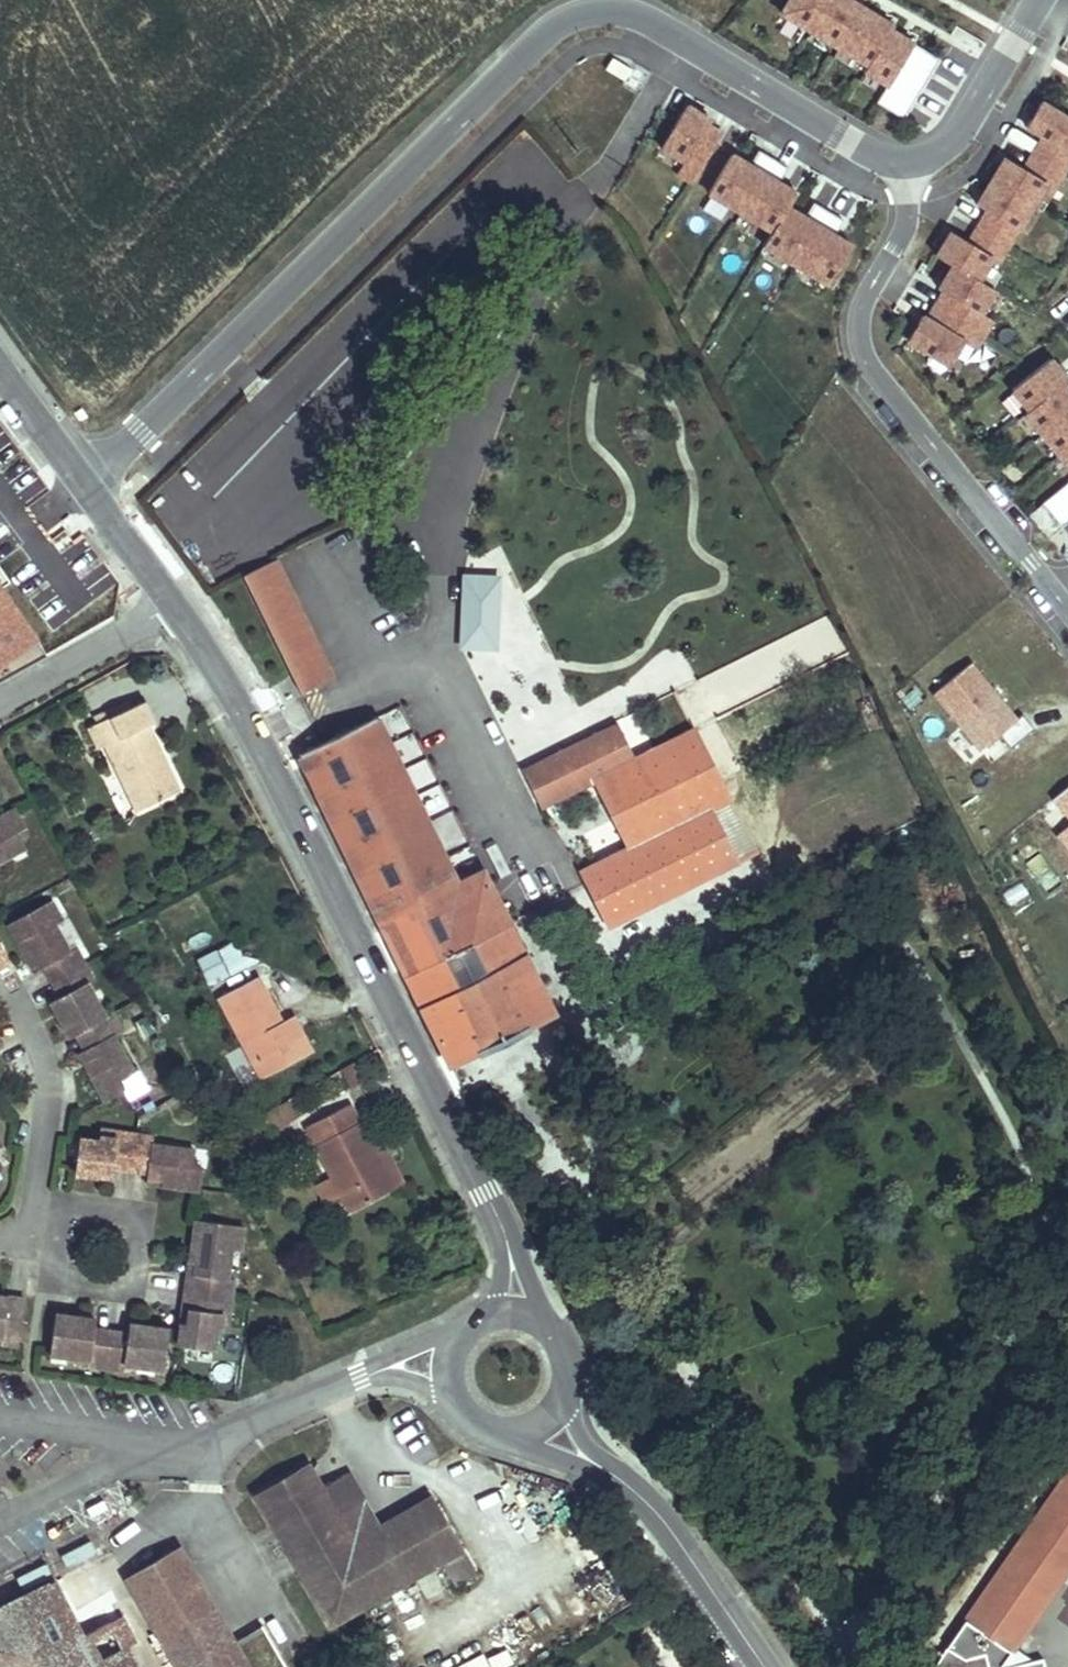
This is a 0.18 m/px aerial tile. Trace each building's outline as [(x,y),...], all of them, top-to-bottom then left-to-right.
[(891,30),(893,26),(851,0),(789,0),(781,13),(868,66),(865,72),(887,86),(877,103),(903,119),(940,59),(891,30)] [(631,69),(613,58),(606,69),(624,80),(631,69)] [(995,290),(979,280),(992,258),(999,262),(1046,184),(1054,189),(1067,166),(1067,118),(1041,102),(1026,127),(1043,137),(1023,169),(1005,158),(976,204),(987,211),(968,242),(950,232),(936,256),(952,266),(938,289),(943,292),(927,319),(922,316),(907,340),(950,366),(964,342),(976,350),(993,321),(981,314),(995,290)] [(692,183),(722,133),(708,125),(711,120),(687,105),(661,148),(684,162),(677,174),(692,183)] [(788,208),(797,194),(779,183),(788,168),(758,150),(750,165),(732,155),(709,194),(773,232),(764,247),(829,285),(852,246),(835,235),(843,220),(814,203),(805,218),(788,208)] [(1064,384),(1067,381),(1050,359),(1012,390),(1029,410),(1025,414),(1067,467),(1067,389),(1064,384)] [(1042,504),(1062,527),(1067,522),(1067,482),(1042,504)] [(1062,527),(1042,504),(1029,514),(1049,538),(1062,527)] [(18,640),(60,616),(18,541),(0,551),(0,608),(18,640)] [(333,678),(275,561),(243,576),(301,694),(333,678)] [(460,572),(457,649),(498,651),(502,574),(460,572)] [(527,679),(520,646),(484,653),(485,660),(475,662),(483,702),(513,696),(510,683),(527,679)] [(1017,720),(970,663),(934,693),(980,750),(1017,720)] [(94,718),(97,724),(132,707),(129,701),(94,718)] [(106,745),(137,810),(178,791),(164,763),(159,766),(157,761),(162,758),(147,726),(154,723),(144,702),(132,707),(97,724),(90,727),(100,748),(106,745)] [(445,858),(375,717),(364,723),(434,864),(445,858)] [(459,885),(446,858),(445,858),(434,864),(364,723),(299,756),(303,764),(310,761),(313,768),(307,771),(317,793),(324,790),(327,796),(321,800),(325,808),(331,805),(335,813),(329,817),(343,844),(349,841),(352,847),(346,851),(352,864),(359,861),(361,867),(355,870),(450,1064),(554,1012),(484,872),(459,885)] [(728,800),(693,730),(635,760),(618,724),(523,771),(541,808),(596,782),(630,848),(710,808),(728,800)] [(313,768),(310,761),(303,764),(307,771),(313,768)] [(1053,798),(1067,816),(1067,786),(1053,798)] [(327,796),(324,790),(317,793),(321,800),(327,796)] [(335,813),(331,805),(325,808),(329,817),(335,813)] [(604,915),(731,852),(710,808),(630,848),(582,872),(604,915)] [(26,847),(18,832),(26,828),(16,809),(0,818),(0,861),(26,847)] [(1058,834),(1067,847),(1067,826),(1058,834)] [(352,847),(349,841),(343,844),(346,851),(352,847)] [(756,856),(749,843),(731,852),(737,865),(756,856)] [(361,867),(359,861),(352,864),(355,870),(361,867)] [(35,958),(41,969),(45,966),(53,981),(84,964),(75,948),(69,952),(54,925),(62,921),(50,901),(9,924),(29,961),(35,958)] [(233,941),(218,950),(227,969),(230,975),(257,963),(243,956),(233,941)] [(227,969),(218,950),(197,961),(206,981),(227,969)] [(5,952),(0,955),(0,967),(10,962),(5,952)] [(35,958),(29,961),(35,972),(41,969),(35,958)] [(60,1017),(70,1036),(76,1033),(105,1017),(87,983),(92,980),(84,964),(53,981),(61,996),(57,998),(65,1014),(60,1017)] [(227,969),(206,981),(209,986),(230,975),(227,969)] [(286,1034),(280,1023),(256,977),(220,996),(262,1077),(310,1052),(298,1028),(286,1034)] [(60,1017),(65,1014),(57,998),(51,1001),(60,1017)] [(105,1017),(76,1033),(85,1050),(114,1034),(114,1035),(122,1031),(113,1013),(105,1017)] [(280,1023),(286,1034),(298,1028),(292,1016),(280,1023)] [(105,1100),(124,1090),(119,1081),(135,1072),(114,1035),(114,1034),(85,1050),(92,1062),(86,1065),(105,1100)] [(92,1062),(85,1050),(79,1053),(86,1065),(92,1062)] [(365,1080),(356,1062),(340,1071),(349,1088),(365,1080)] [(297,1116),(289,1101),(263,1116),(271,1131),(297,1116)] [(386,1148),(380,1151),(375,1154),(359,1122),(350,1104),(307,1126),(332,1177),(343,1196),(350,1211),(404,1183),(386,1148)] [(359,1122),(375,1154),(380,1151),(364,1120),(359,1122)] [(98,1169),(113,1171),(114,1168),(130,1170),(135,1136),(117,1133),(116,1140),(99,1137),(99,1140),(80,1138),(75,1173),(97,1176),(98,1169)] [(147,1172),(151,1145),(152,1145),(153,1138),(135,1136),(130,1170),(147,1172)] [(147,1176),(161,1178),(161,1184),(200,1190),(202,1169),(193,1167),(195,1151),(152,1145),(151,1145),(147,1172),(147,1176)] [(112,1178),(113,1171),(98,1169),(97,1176),(112,1178)] [(146,1183),(161,1184),(161,1178),(147,1176),(146,1183)] [(343,1196),(332,1177),(317,1185),(327,1204),(343,1196)] [(241,1226),(195,1220),(190,1262),(196,1263),(195,1275),(198,1275),(196,1293),(231,1297),(234,1279),(227,1278),(231,1248),(238,1249),(241,1226)] [(196,1293),(198,1275),(195,1275),(196,1263),(190,1262),(186,1292),(196,1293)] [(186,1292),(181,1323),(188,1324),(190,1308),(194,1309),(196,1293),(186,1292)] [(181,1323),(178,1345),(214,1349),(217,1331),(227,1332),(231,1297),(196,1293),(194,1309),(190,1308),(188,1324),(181,1323)] [(24,1310),(25,1300),(0,1296),(0,1303),(7,1304),(6,1308),(24,1310)] [(1,1337),(0,1343),(19,1345),(24,1310),(6,1308),(7,1304),(0,1303),(0,1337),(1,1337)] [(95,1326),(76,1324),(77,1317),(55,1314),(50,1354),(89,1359),(88,1365),(106,1367),(110,1332),(94,1330),(95,1326)] [(95,1320),(77,1317),(76,1324),(95,1326),(95,1320)] [(128,1331),(146,1333),(147,1327),(129,1324),(128,1331)] [(124,1370),(124,1364),(164,1369),(169,1329),(147,1327),(146,1333),(128,1331),(128,1334),(110,1332),(106,1367),(124,1370)] [(322,1487),(309,1465),(257,1495),(318,1599),(323,1595),(335,1615),(355,1604),(358,1609),(444,1560),(457,1583),(475,1572),(431,1497),(375,1530),(372,1524),(374,1516),(348,1472),(322,1487)] [(1011,1570),(1046,1594),(1067,1561),(1067,1487),(1011,1570)] [(233,1642),(178,1548),(127,1578),(178,1666),(247,1666),(233,1642)] [(46,1573),(0,1599),(0,1666),(127,1666),(115,1645),(87,1661),(46,1573)] [(335,1615),(323,1595),(318,1599),(333,1624),(358,1609),(355,1604),(335,1615)] [(279,1652),(306,1639),(291,1608),(263,1622),(279,1652)] [(262,1625),(233,1642),(247,1666),(286,1666),(262,1625)] [(499,1636),(427,1666),(512,1666),(499,1636)] [(985,1654),(964,1659),(946,1648),(934,1666),(989,1666),(985,1654)]
